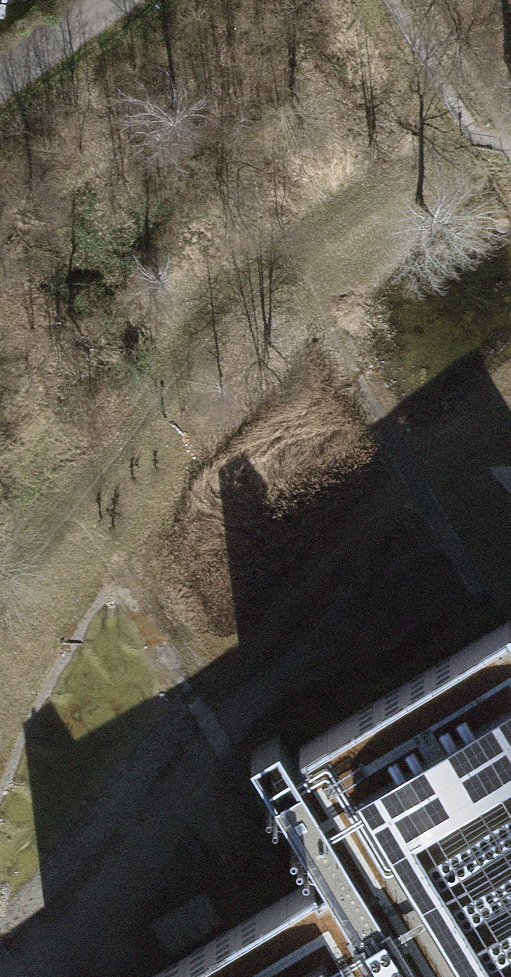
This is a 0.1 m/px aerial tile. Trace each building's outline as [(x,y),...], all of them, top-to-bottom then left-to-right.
[(290,751),(279,733),(250,750),(272,787),(324,872),(150,976),(510,976),(510,616),(290,751)]
